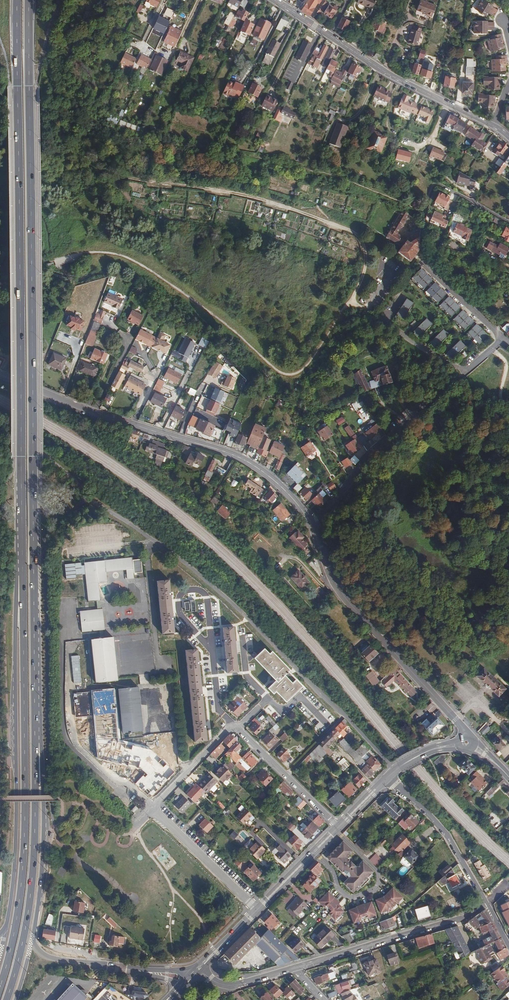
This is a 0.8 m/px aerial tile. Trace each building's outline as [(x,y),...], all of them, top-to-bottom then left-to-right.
[(227,5),(237,10),(239,5),(242,0),(230,0),(227,5)] [(302,9),(305,12),(310,15),(318,2),(319,2),(321,0),(309,0),(308,2),(307,2),(302,9)] [(317,11),(319,12),(321,9),(322,10),(329,1),(327,0),(325,0),(317,11)] [(424,0),(420,0),(416,9),(423,12),(422,13),(431,17),(435,5),(424,0)] [(474,8),(485,15),(488,11),(493,15),(497,9),(491,5),(492,4),(485,0),(479,0),(474,8)] [(144,16),(152,6),(147,2),(139,11),(144,16)] [(330,3),(324,11),(332,16),(340,6),(337,4),(335,6),(330,3)] [(228,10),(226,8),(222,15),(227,18),(226,19),(228,20),(230,16),(233,18),(235,14),(228,10)] [(242,11),(239,9),(235,16),(244,20),(247,13),(243,10),(242,11)] [(281,18),(276,29),(281,31),(284,26),(286,27),(291,18),(284,15),(282,18),(281,18)] [(351,20),(343,16),(338,25),(347,29),(351,20)] [(373,21),(371,26),(384,32),(386,28),(384,27),(386,22),(382,20),(383,19),(380,18),(379,19),(376,18),(374,21),(373,21)] [(486,19),(474,19),(474,32),(487,32),(487,27),(494,27),(494,21),(486,21),(486,19)] [(164,33),(168,26),(157,21),(153,27),(164,33)] [(269,26),(259,21),(251,37),(261,42),(269,26)] [(252,28),(244,24),(239,33),(247,37),(252,28)] [(171,25),(163,40),(175,45),(182,30),(171,25)] [(410,28),(407,41),(416,44),(420,31),(422,28),(414,26),(412,28),(410,28)] [(357,33),(354,41),(361,44),(364,36),(357,33)] [(492,38),(488,39),(491,50),(504,47),(502,38),(503,38),(502,33),(491,35),(492,38)] [(281,43),(274,40),(263,62),(270,66),(281,43)] [(312,45),(305,42),(296,58),(298,59),(297,61),(302,63),(302,61),(304,62),(312,45)] [(309,62),(308,62),(307,64),(316,69),(327,47),(323,45),(319,52),(313,64),(309,62)] [(312,57),(309,62),(313,64),(319,52),(314,49),(312,53),(315,55),(313,58),(312,57)] [(326,69),(330,60),(335,51),(330,49),(322,66),(326,69)] [(379,49),(375,55),(381,60),(385,54),(379,49)] [(415,61),(412,71),(418,73),(419,69),(420,69),(421,67),(425,53),(425,50),(420,49),(417,57),(420,58),(419,62),(415,61)] [(151,58),(147,66),(150,67),(150,69),(160,74),(168,60),(157,54),(157,52),(155,51),(151,58)] [(124,52),(120,61),(132,67),(136,58),(124,52)] [(194,59),(180,53),(177,61),(182,64),(180,68),(188,72),(194,59)] [(427,54),(425,53),(421,67),(422,68),(420,74),(430,77),(433,68),(429,67),(423,66),(427,54)] [(141,54),(136,63),(146,68),(147,66),(151,58),(141,54)] [(492,59),(493,70),(506,69),(506,61),(507,61),(507,55),(496,55),(496,58),(492,59)] [(338,64),(330,60),(326,69),(331,71),(329,75),(332,76),(338,64)] [(361,68),(352,63),(347,72),(356,77),(361,68)] [(331,82),(330,84),(338,88),(348,69),(344,67),(341,73),(336,71),(331,80),(331,82)] [(440,84),(439,92),(444,95),(446,85),(454,87),(455,77),(445,75),(444,84),(440,84)] [(503,76),(486,76),(486,83),(492,83),(492,88),(502,88),(502,83),(503,83),(503,76)] [(473,82),(463,81),(462,92),(472,92),(473,82)] [(227,83),(221,95),(229,99),(230,97),(236,100),(242,88),(236,85),(235,87),(227,83)] [(260,87),(252,83),(247,91),(256,96),(260,87)] [(384,88),(378,85),(373,97),(385,102),(385,101),(389,103),(392,94),(389,92),(384,89),(384,88)] [(478,93),(478,100),(483,101),(483,106),(493,107),(494,102),(495,102),(496,94),(478,93)] [(267,95),(261,105),(272,111),(277,101),(267,95)] [(411,112),(415,114),(417,105),(418,104),(408,100),(409,97),(404,95),(398,109),(411,114),(411,112)] [(434,112),(417,105),(415,114),(425,118),(423,122),(429,124),(434,112)] [(279,106),(273,118),(277,120),(281,112),(284,113),(283,115),(293,119),(295,114),(290,112),(291,110),(282,106),(281,108),(279,106)] [(336,112),(329,110),(328,113),(331,114),(329,120),(332,121),(336,112)] [(453,129),(458,119),(459,119),(450,114),(444,125),(452,129),(453,128),(453,129)] [(120,119),(117,125),(137,133),(140,127),(120,119)] [(467,124),(458,119),(453,129),(462,133),(467,124)] [(337,122),(327,150),(333,152),(336,147),(339,148),(343,140),(342,139),(347,127),(337,122)] [(474,141),(479,133),(470,128),(465,135),(474,141)] [(414,132),(406,129),(403,135),(412,138),(414,132)] [(385,142),(387,136),(379,133),(379,132),(374,130),(372,134),(374,135),(373,138),(370,137),(366,147),(371,149),(370,151),(375,153),(376,149),(381,151),(383,146),(382,145),(384,141),(385,142)] [(484,134),(480,132),(479,133),(474,141),(472,145),(482,152),(487,144),(481,140),(484,134)] [(492,152),(498,156),(500,153),(504,156),(504,155),(505,156),(508,152),(507,152),(508,149),(507,147),(508,145),(505,142),(503,145),(500,142),(495,149),(494,148),(492,152)] [(444,149),(433,144),(429,152),(441,156),(444,149)] [(504,162),(500,167),(496,172),(501,175),(503,172),(502,171),(507,165),(508,166),(508,155),(504,162)] [(495,163),(500,167),(504,162),(499,158),(495,163)] [(475,187),(475,180),(459,171),(457,183),(475,187)] [(440,192),(434,202),(444,207),(443,209),(447,211),(452,201),(449,199),(450,198),(440,192)] [(418,240),(419,237),(416,232),(410,235),(413,240),(410,242),(396,233),(408,214),(402,210),(386,237),(402,247),(398,252),(409,261),(421,248),(419,244),(418,240)] [(443,215),(434,211),(433,214),(430,220),(442,225),(442,226),(445,227),(447,221),(442,219),(443,215)] [(472,231),(458,225),(455,233),(463,237),(463,239),(469,242),(472,231)] [(499,246),(495,245),(492,251),(499,255),(500,253),(505,256),(508,248),(500,243),(499,246)] [(422,272),(420,269),(409,280),(411,281),(410,281),(413,284),(413,283),(415,285),(425,275),(422,272)] [(428,278),(425,275),(415,285),(416,286),(415,287),(418,289),(419,289),(421,291),(431,281),(428,278)] [(436,286),(434,283),(423,293),(425,294),(424,295),(427,298),(427,297),(429,299),(439,288),(436,286)] [(442,291),(439,288),(429,299),(430,300),(429,300),(432,303),(433,302),(435,305),(445,294),(442,291)] [(122,299),(107,293),(103,302),(112,306),(111,307),(117,309),(122,299)] [(451,299),(448,296),(437,307),(439,308),(438,309),(441,311),(443,312),(453,302),(451,299)] [(407,300),(396,314),(397,315),(396,317),(398,318),(401,321),(413,305),(407,300)] [(456,305),(453,302),(443,312),(444,313),(443,314),(446,317),(447,316),(449,318),(459,308),(456,305)] [(31,308),(20,309),(20,317),(31,317),(31,308)] [(127,320),(127,321),(133,324),(134,323),(138,325),(143,316),(131,310),(126,319),(127,320)] [(464,313),(462,310),(451,320),(453,322),(452,322),(455,325),(455,324),(457,326),(467,316),(464,313)] [(96,313),(93,321),(101,324),(104,316),(96,313)] [(85,323),(70,316),(64,329),(79,335),(85,323)] [(470,319),(467,316),(457,326),(458,327),(457,328),(460,330),(461,330),(463,332),(473,321),(470,319)] [(425,319),(412,333),(414,334),(412,335),(414,337),(417,339),(431,325),(425,319)] [(93,321),(85,343),(91,346),(94,337),(91,336),(93,331),(98,332),(101,324),(93,321)] [(478,326),(476,324),(465,334),(466,335),(466,336),(468,338),(469,338),(471,340),(481,329),(478,326)] [(139,329),(134,339),(138,340),(138,341),(142,343),(151,347),(156,338),(139,329)] [(484,332),(481,329),(471,340),(472,341),(471,341),(474,344),(475,343),(477,345),(487,335),(484,332)] [(442,330),(430,343),(431,345),(430,346),(431,348),(434,350),(448,336),(442,330)] [(165,335),(159,332),(156,338),(151,347),(165,353),(169,345),(162,341),(165,335)] [(19,340),(15,349),(24,353),(28,344),(19,340)] [(459,341),(446,354),(447,355),(446,356),(448,358),(451,361),(465,346),(459,341)] [(192,347),(183,342),(178,353),(187,357),(192,347)] [(138,349),(131,345),(128,351),(135,354),(138,349)] [(33,348),(30,356),(40,361),(41,360),(42,359),(44,354),(33,348)] [(94,349),(90,358),(103,364),(107,354),(94,349)] [(54,353),(48,364),(61,370),(66,359),(54,353)] [(143,367),(130,360),(127,366),(140,372),(143,367)] [(96,368),(83,362),(80,370),(93,376),(97,378),(100,370),(96,368)] [(215,377),(221,369),(214,365),(209,373),(215,377)] [(181,374),(168,367),(163,376),(177,383),(181,374)] [(360,369),(355,374),(363,392),(378,387),(380,386),(382,385),(383,388),(391,387),(391,385),(390,383),(391,383),(386,367),(378,368),(371,372),(374,381),(367,383),(366,381),(360,369)] [(115,378),(112,383),(117,386),(120,381),(121,380),(126,371),(121,369),(116,378),(115,378)] [(226,379),(223,378),(221,383),(232,387),(236,377),(228,374),(226,379)] [(145,383),(128,375),(123,385),(140,393),(145,383)] [(214,388),(209,400),(219,404),(224,392),(214,388)] [(166,398),(152,392),(148,399),(151,400),(149,403),(161,409),(166,398)] [(360,399),(352,405),(356,410),(364,405),(360,399)] [(219,404),(209,400),(205,410),(215,414),(219,404)] [(176,405),(171,415),(180,420),(185,410),(176,405)] [(215,427),(192,415),(188,424),(211,436),(215,427)] [(361,427),(365,432),(369,438),(381,430),(373,419),(369,421),(361,427)] [(229,420),(225,428),(225,429),(231,431),(229,435),(235,438),(241,425),(229,420)] [(258,448),(261,439),(265,428),(255,424),(247,444),(250,445),(249,447),(257,450),(258,448)] [(326,426),(318,431),(324,440),(332,435),(326,426)] [(152,434),(135,430),(130,438),(138,441),(138,439),(149,443),(152,434)] [(238,434),(234,443),(243,447),(244,445),(245,445),(247,441),(245,441),(247,438),(238,434)] [(361,435),(357,437),(363,446),(366,444),(361,435)] [(357,437),(346,445),(351,453),(363,446),(357,437)] [(269,442),(261,439),(258,448),(259,448),(257,453),(265,457),(268,451),(266,450),(269,442)] [(145,447),(144,451),(156,455),(154,460),(162,462),(164,457),(166,458),(169,452),(162,450),(164,444),(152,440),(151,445),(148,444),(147,447),(145,447)] [(284,447),(273,442),(268,452),(279,457),(284,447)] [(302,447),(300,443),(299,446),(307,457),(310,460),(316,456),(317,451),(311,443),(310,444),(309,442),(302,447)] [(191,448),(185,445),(180,454),(187,457),(183,464),(190,467),(191,464),(198,467),(203,456),(197,453),(195,456),(189,453),(191,448)] [(277,461),(274,468),(278,470),(281,463),(284,456),(281,454),(278,461),(277,461)] [(354,455),(350,460),(355,465),(359,460),(354,455)] [(348,458),(342,462),(345,467),(352,463),(348,458)] [(216,462),(212,459),(203,476),(209,478),(212,473),(210,472),(216,462)] [(294,465),(284,475),(288,479),(289,478),(296,484),(304,475),(294,465)] [(249,492),(260,500),(265,493),(248,480),(244,485),(251,490),(249,492)] [(325,485),(329,490),(334,486),(331,481),(325,485)] [(293,488),(297,492),(301,488),(297,484),(293,488)] [(314,491),(316,494),(317,494),(323,487),(321,484),(314,491)] [(325,485),(323,487),(330,498),(333,495),(329,490),(325,485)] [(305,487),(299,493),(306,500),(312,495),(305,487)] [(276,496),(270,491),(264,498),(270,502),(269,503),(270,504),(276,496)] [(316,494),(310,501),(317,508),(324,501),(317,494),(316,494)] [(129,514),(131,508),(122,504),(119,512),(124,514),(125,513),(129,514)] [(280,504),(272,510),(282,521),(289,515),(280,504)] [(216,512),(224,520),(230,513),(221,505),(216,512)] [(295,533),(288,539),(304,557),(309,552),(305,548),(307,546),(301,540),(304,538),(298,532),(295,534),(295,533)] [(259,534),(252,541),(261,549),(267,542),(259,534)] [(88,602),(101,601),(99,583),(134,579),(134,574),(142,573),(141,560),(133,561),(132,558),(84,563),(88,602)] [(298,570),(291,577),(301,589),(309,583),(298,570)] [(169,580),(157,582),(162,634),(173,633),(172,614),(169,580)] [(82,632),(105,630),(103,609),(80,611),(82,632)] [(373,636),(365,628),(361,631),(369,640),(373,636)] [(234,629),(223,630),(227,673),(238,672),(234,629)] [(113,637),(91,639),(95,683),(117,681),(113,637)] [(370,644),(360,653),(367,662),(377,653),(370,644)] [(256,660),(266,650),(263,648),(257,654),(254,651),(250,654),(256,660)] [(197,649),(185,650),(195,742),(206,741),(199,665),(197,649)] [(268,653),(266,650),(256,660),(276,681),(272,684),(273,687),(270,690),(274,694),(276,691),(279,694),(283,693),(288,699),(302,686),(295,679),(291,682),(284,675),(289,670),(271,651),(268,653)] [(380,682),(386,688),(393,681),(405,694),(406,693),(410,698),(416,693),(393,669),(380,682)] [(506,689),(483,669),(476,676),(499,697),(506,689)] [(373,687),(379,682),(371,672),(365,676),(373,687)] [(119,689),(123,733),(143,731),(138,687),(119,689)] [(150,797),(174,771),(151,750),(133,745),(132,749),(125,748),(126,744),(118,742),(115,688),(91,690),(98,759),(141,768),(146,773),(135,783),(150,797)] [(245,709),(248,706),(238,697),(228,707),(237,716),(245,708),(245,709)] [(437,708),(432,702),(425,708),(430,714),(437,708)] [(91,739),(90,708),(77,709),(79,740),(91,739)] [(433,714),(422,723),(433,735),(444,726),(433,714)] [(274,726),(276,724),(268,716),(266,718),(274,726)] [(252,720),(253,722),(254,723),(252,725),(249,728),(252,730),(251,731),(254,734),(255,733),(255,734),(262,727),(259,725),(260,724),(254,718),(252,720)] [(346,727),(349,724),(344,719),(342,721),(343,722),(335,729),(341,736),(342,737),(346,733),(342,729),(346,726),(346,727)] [(484,735),(490,729),(487,725),(480,731),(484,735)] [(335,729),(334,729),(329,734),(335,739),(337,736),(339,738),(341,736),(335,729)] [(283,741),(288,736),(285,732),(280,737),(283,741)] [(278,740),(270,733),(263,740),(270,748),(278,740)] [(327,747),(334,740),(335,739),(329,734),(319,745),(326,753),(329,756),(332,753),(327,747)] [(229,735),(223,741),(230,748),(236,742),(236,741),(229,735)] [(498,736),(491,742),(497,749),(503,743),(498,736)] [(361,757),(355,751),(344,739),(339,743),(359,764),(364,761),(361,757)] [(229,750),(226,752),(233,758),(237,755),(234,752),(240,746),(236,742),(230,748),(229,750)] [(370,749),(364,742),(355,751),(361,757),(370,749)] [(326,753),(319,745),(314,749),(318,754),(322,758),(326,753)] [(284,761),(289,756),(288,754),(283,748),(277,754),(284,761)] [(317,765),(320,762),(315,757),(318,754),(314,749),(308,756),(311,758),(317,765)] [(250,754),(247,752),(241,758),(249,767),(250,767),(256,760),(250,754)] [(439,756),(434,762),(437,766),(444,760),(443,759),(445,757),(443,755),(439,756)] [(222,756),(218,761),(229,771),(234,766),(228,760),(227,761),(222,756)] [(365,762),(367,764),(369,767),(373,771),(380,765),(379,764),(375,760),(372,756),(365,762)] [(241,758),(240,759),(248,768),(249,767),(241,758)] [(339,767),(341,765),(346,761),(343,758),(336,764),(339,767)] [(462,768),(468,775),(475,768),(468,761),(469,760),(468,759),(467,758),(466,758),(465,759),(465,760),(465,761),(461,765),(460,765),(459,766),(459,767),(460,768),(460,769),(462,768)] [(368,778),(374,772),(373,771),(369,767),(367,764),(360,770),(368,778)] [(213,775),(221,784),(232,775),(224,766),(213,775)] [(356,770),(348,778),(352,781),(359,774),(356,770)] [(264,773),(261,771),(257,775),(260,778),(258,779),(265,785),(272,779),(265,772),(264,773)] [(473,780),(470,782),(478,791),(486,784),(483,781),(484,780),(476,772),(471,777),(473,780)] [(204,780),(211,787),(216,781),(210,774),(204,780)] [(358,788),(365,780),(359,774),(352,781),(358,788)] [(241,775),(237,779),(241,783),(246,779),(241,775)] [(500,778),(490,789),(493,792),(503,781),(500,778)] [(205,793),(211,787),(204,780),(203,779),(197,785),(205,793)] [(282,782),(277,787),(284,794),(287,792),(290,795),(293,792),(282,782)] [(356,790),(349,783),(347,785),(346,783),(344,785),(345,787),(342,790),(348,797),(356,790)] [(337,791),(328,799),(336,807),(344,799),(337,791)] [(296,802),(294,804),(297,806),(302,801),(296,795),(292,798),(296,802)] [(181,813),(190,804),(183,797),(174,806),(181,813)] [(380,804),(382,806),(389,799),(387,797),(380,804)] [(382,806),(388,812),(395,805),(392,803),(394,801),(390,797),(389,799),(382,806)] [(395,805),(388,812),(399,822),(408,813),(399,806),(398,808),(395,805)] [(244,808),(239,813),(245,819),(246,820),(247,820),(251,815),(244,808)] [(319,826),(324,821),(311,808),(309,810),(316,817),(313,820),(319,826)] [(408,813),(399,822),(405,829),(410,824),(413,827),(418,822),(409,812),(408,813)] [(245,819),(239,813),(236,817),(242,823),(245,819)] [(204,817),(201,820),(202,821),(201,822),(198,825),(206,833),(212,826),(204,817)] [(307,838),(318,827),(310,819),(305,824),(308,826),(304,830),(305,831),(302,834),(307,838)] [(290,822),(286,827),(291,832),(295,827),(290,822)] [(294,835),(285,844),(290,849),(293,846),(296,849),(303,843),(294,835)] [(391,854),(395,849),(406,838),(403,835),(392,846),(393,847),(390,850),(391,851),(389,852),(391,854)] [(406,838),(395,849),(399,853),(410,841),(406,838)] [(352,851),(342,841),(326,858),(341,873),(342,872),(348,877),(343,883),(352,893),(359,886),(361,888),(369,879),(367,877),(373,872),(362,861),(355,867),(346,858),(352,851)] [(265,849),(256,842),(248,850),(256,858),(265,849)] [(279,845),(276,848),(286,858),(290,854),(279,845)] [(365,846),(360,851),(363,854),(367,855),(371,851),(365,846)] [(283,863),(287,859),(286,858),(276,848),(272,852),(283,863)] [(411,849),(403,857),(411,865),(419,856),(411,849)] [(369,860),(377,868),(384,861),(375,853),(369,860)] [(235,863),(241,869),(245,865),(247,864),(241,857),(235,863)] [(315,861),(308,868),(313,874),(316,876),(322,869),(318,865),(319,864),(315,861)] [(452,869),(456,876),(462,871),(458,864),(452,869)] [(248,868),(244,872),(253,881),(261,873),(253,865),(250,869),(248,868)] [(446,874),(445,876),(448,882),(452,887),(460,884),(456,876),(452,869),(446,874)] [(316,876),(313,874),(307,880),(307,881),(303,886),(308,892),(314,887),(316,887),(316,886),(317,886),(317,884),(320,880),(316,876)] [(440,887),(448,882),(445,876),(437,883),(440,887)] [(375,900),(380,913),(387,910),(391,909),(402,898),(392,888),(390,890),(391,891),(390,892),(389,891),(384,896),(385,897),(383,898),(383,897),(375,900)] [(331,897),(326,892),(318,901),(315,899),(312,901),(316,905),(318,903),(328,914),(329,913),(332,916),(331,917),(337,922),(342,917),(340,915),(343,911),(339,907),(340,906),(338,904),(338,905),(336,904),(337,903),(332,898),(332,899),(330,898),(331,897)] [(505,898),(502,896),(500,898),(502,904),(494,906),(496,912),(508,910),(505,898)] [(306,905),(298,898),(287,910),(295,917),(306,905)] [(86,903),(75,901),(73,912),(84,913),(86,903)] [(355,907),(348,910),(353,923),(361,920),(360,920),(367,917),(368,918),(375,915),(370,902),(363,905),(363,904),(355,907)] [(414,910),(417,921),(430,917),(427,907),(414,910)] [(479,928),(493,922),(485,909),(468,922),(473,927),(474,929),(479,928)] [(106,914),(103,918),(115,929),(118,925),(106,914)] [(266,928),(269,931),(271,929),(272,930),(279,923),(271,915),(264,922),(265,922),(263,924),(266,928)] [(393,926),(390,918),(379,922),(383,930),(393,926)] [(489,931),(496,927),(493,922),(479,928),(483,935),(490,931),(489,931)] [(325,926),(312,940),(320,948),(333,934),(325,926)] [(84,929),(71,927),(69,938),(82,940),(84,929)] [(278,966),(298,960),(269,931),(266,928),(264,930),(266,932),(260,938),(250,927),(236,941),(223,954),(234,965),(255,944),(278,966)] [(453,945),(460,959),(472,953),(472,952),(468,953),(455,927),(445,930),(451,942),(453,945)] [(489,945),(491,944),(495,942),(501,939),(496,927),(489,931),(490,931),(492,936),(483,941),(486,947),(489,945)] [(44,938),(53,940),(55,932),(45,930),(44,938)] [(431,934),(415,939),(418,948),(434,943),(431,934)] [(124,945),(125,937),(113,935),(112,938),(111,938),(110,946),(118,947),(119,944),(124,945)] [(304,944),(297,937),(288,946),(295,953),(304,944)] [(498,953),(506,948),(501,939),(495,942),(499,950),(497,951),(498,953)] [(312,951),(315,948),(309,943),(306,946),(312,951)] [(489,945),(486,947),(480,949),(486,962),(491,959),(490,957),(495,954),(489,945)] [(500,960),(508,956),(508,953),(506,948),(498,953),(497,953),(500,960)] [(395,953),(387,956),(390,965),(394,964),(394,965),(398,964),(395,953)] [(376,960),(365,963),(368,973),(375,971),(380,970),(376,960)] [(350,973),(360,970),(356,962),(351,965),(352,969),(349,970),(350,973)] [(315,978),(317,985),(335,978),(330,965),(325,967),(328,974),(315,978)] [(505,970),(502,966),(499,968),(494,972),(491,974),(498,983),(507,976),(504,971),(505,970)] [(303,989),(296,981),(291,986),(299,994),(303,989)] [(336,994),(336,995),(350,990),(347,982),(336,986),(338,993),(336,994)] [(120,983),(117,990),(126,994),(129,987),(120,983)] [(275,985),(269,991),(276,998),(282,992),(275,985)] [(293,992),(287,986),(284,989),(286,991),(284,993),(288,997),(293,992)] [(75,989),(74,989),(72,991),(69,988),(58,999),(65,999),(75,989)] [(75,989),(65,999),(80,999),(87,993),(81,988),(80,988),(78,988),(77,989),(76,990),(75,989)]
